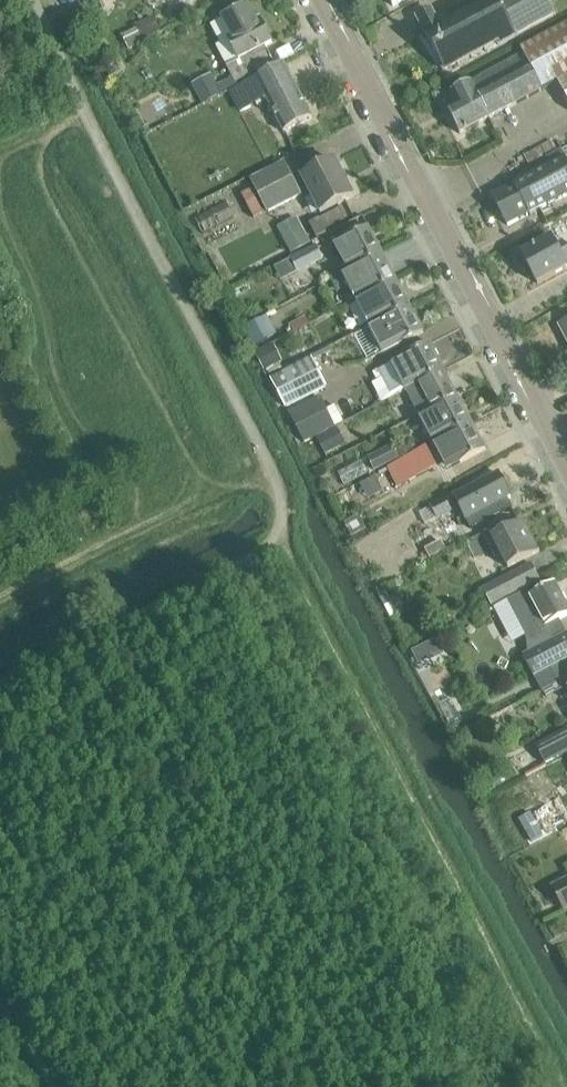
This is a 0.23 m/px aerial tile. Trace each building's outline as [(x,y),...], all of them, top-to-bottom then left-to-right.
[(442,72),(495,44),(497,47),(515,37),(515,36),(554,16),(545,0),(496,0),(495,1),(495,0),(484,0),(475,5),(477,8),(438,28),(429,12),(416,19),(425,35),(423,36),(442,72)] [(233,38),(228,40),(238,60),(226,66),(234,83),(273,63),(264,46),(272,42),(262,23),(257,25),(248,7),(223,19),(233,38)] [(152,17),(136,26),(143,40),(159,31),(152,17)] [(452,94),(458,106),(447,112),(459,134),(557,82),(566,101),(566,25),(521,50),(524,56),(452,94)] [(266,99),(269,104),(296,89),(283,64),(243,85),(253,105),(266,99)] [(192,85),(203,107),(222,97),(211,76),(192,85)] [(296,89),(269,104),(272,110),(276,116),(284,133),(311,119),(296,89)] [(564,160),(561,153),(548,160),(551,167),(493,197),(508,226),(566,195),(566,165),(564,160)] [(249,181),(267,215),(302,197),(284,162),(249,181)] [(303,180),(320,213),(352,197),(334,163),(303,180)] [(195,219),(203,233),(235,216),(227,202),(195,219)] [(344,209),(321,221),(325,230),(349,218),(344,209)] [(278,229),(291,255),(311,244),(298,219),(278,229)] [(357,263),(358,266),(382,253),(368,227),(344,240),(346,244),(335,249),(346,269),(357,263)] [(537,286),(566,270),(566,250),(559,254),(551,240),(521,256),(537,286)] [(291,259),(298,272),(322,260),(316,247),(291,259)] [(351,275),(344,277),(355,301),(372,292),(396,279),(382,253),(358,266),(349,271),(351,275)] [(372,292),(355,301),(365,320),(368,327),(382,320),(410,305),(396,279),(372,292)] [(424,331),(410,305),(368,327),(370,332),(347,345),(357,368),(400,344),(424,331)] [(243,329),(254,348),(278,334),(267,315),(243,329)] [(306,318),(289,326),(293,334),(309,325),(306,318)] [(377,383),(372,385),(382,404),(406,392),(444,371),(430,343),(405,356),(391,364),(392,365),(379,372),(373,375),(377,383)] [(273,346),(256,355),(265,372),(282,363),(273,346)] [(270,380),(286,410),(327,388),(311,358),(270,380)] [(445,371),(406,392),(419,417),(458,397),(445,371)] [(288,414),(305,445),(316,439),(336,429),(337,428),(320,397),(288,414)] [(458,397),(419,417),(433,444),(442,439),(472,424),(472,423),(458,397)] [(442,439),(433,444),(440,457),(447,471),(452,469),(486,451),(472,424),(442,439)] [(336,429),(316,439),(325,456),(345,445),(336,429)] [(368,459),(375,472),(399,459),(392,446),(368,459)] [(398,488),(436,467),(427,448),(387,468),(398,488)] [(498,475),(454,497),(471,530),(511,509),(506,501),(510,499),(498,475)] [(375,478),(361,486),(369,500),(383,492),(375,478)] [(416,517),(428,510),(417,493),(405,500),(416,517)] [(453,512),(446,499),(430,507),(437,520),(453,512)] [(484,534),(496,557),(501,555),(509,568),(539,552),(522,521),(513,526),(510,520),(502,524),(484,534)] [(482,589),(491,607),(541,582),(532,564),(482,589)] [(507,601),(526,638),(528,655),(522,658),(533,679),(541,694),(543,693),(564,682),(566,681),(566,637),(559,621),(566,616),(566,607),(554,583),(530,596),(527,591),(507,601)] [(384,589),(378,593),(391,617),(400,613),(395,605),(392,603),(384,589)] [(437,640),(412,653),(419,665),(443,652),(437,640)] [(452,688),(440,691),(446,712),(459,708),(452,688)] [(545,765),(566,753),(566,731),(536,747),(545,765)] [(543,837),(530,814),(519,820),(532,843),(543,837)] [(551,887),(564,913),(566,911),(566,879),(551,887)]
